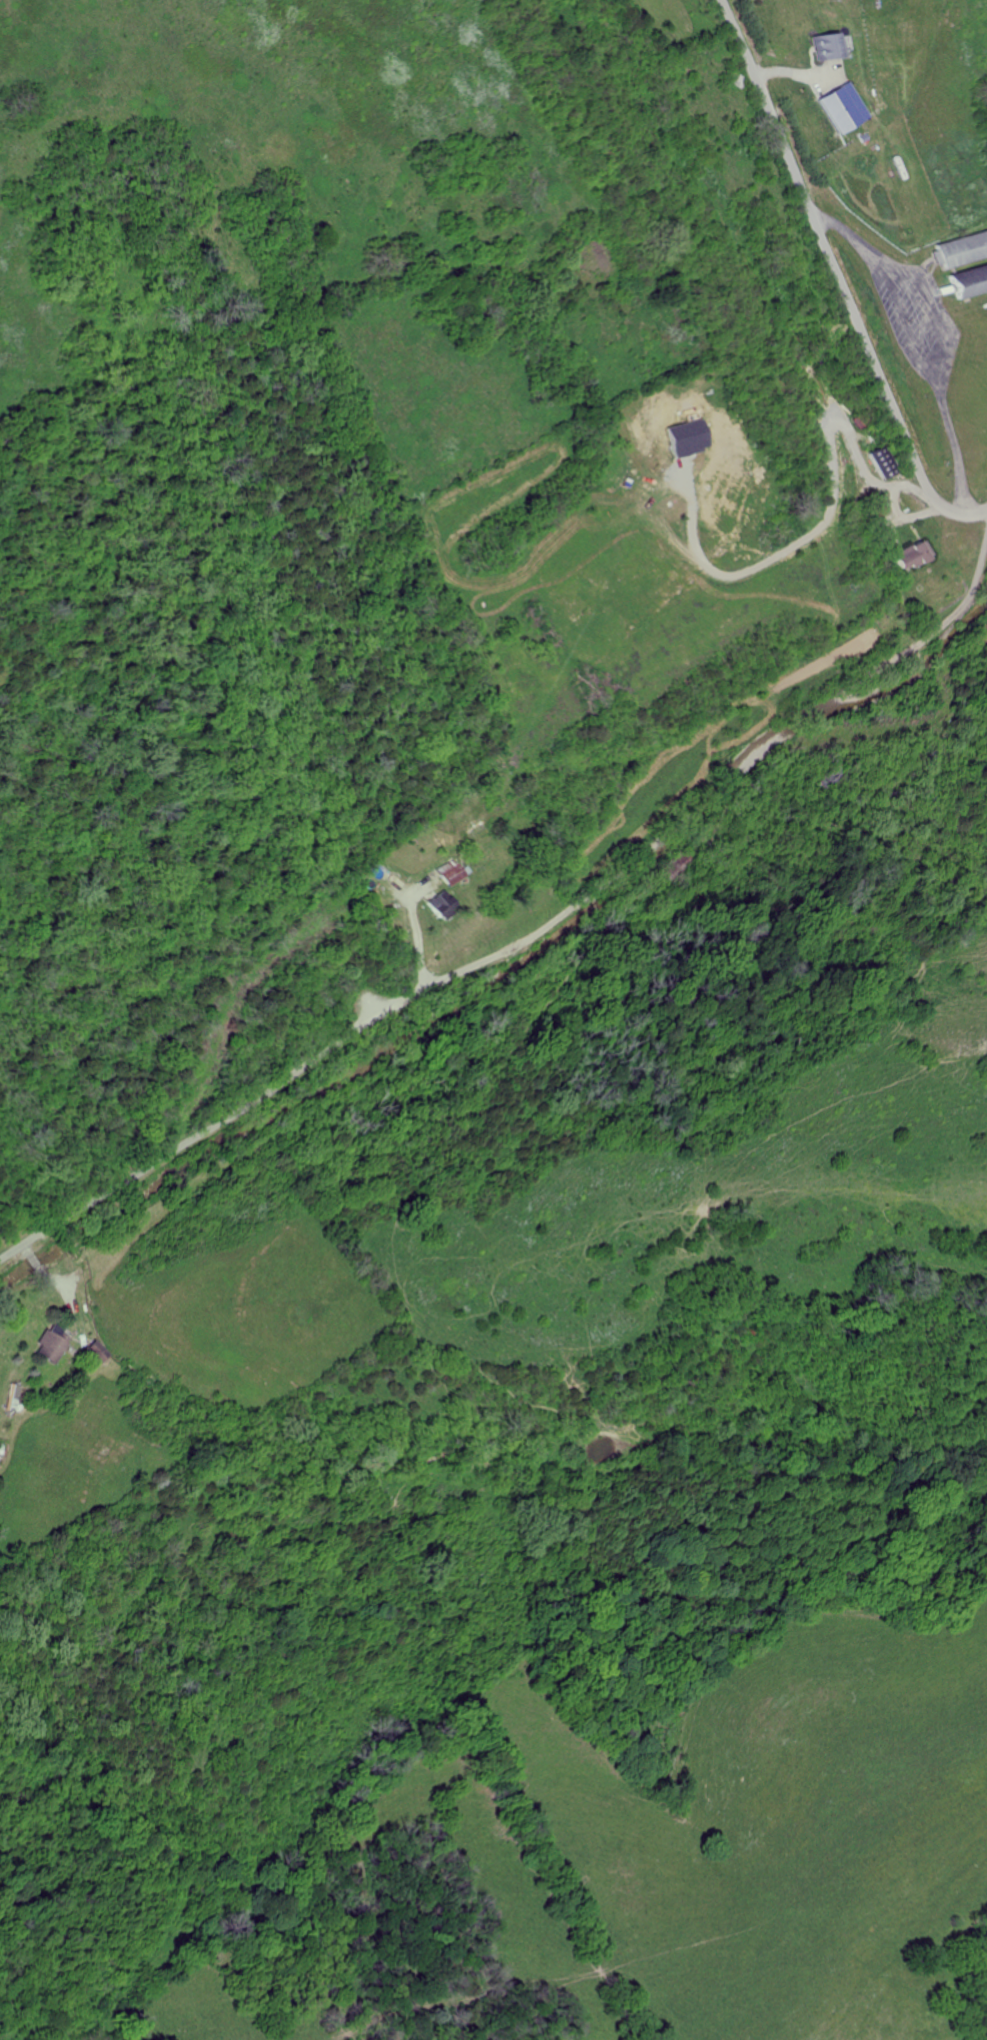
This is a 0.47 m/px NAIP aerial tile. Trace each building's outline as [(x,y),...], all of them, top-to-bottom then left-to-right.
[(811,35),(813,60),(842,57),(839,33),(811,35)] [(835,135),(866,117),(846,82),(815,100),(835,135)] [(935,243),(941,267),(986,256),(986,231),(935,243)] [(986,289),(986,262),(946,275),(953,299),(986,289)] [(932,556),(924,539),(894,554),(902,571),(932,556)] [(464,877),(454,860),(436,870),(446,888),(464,877)] [(423,903),(434,920),(452,908),(441,891),(423,903)] [(35,1354),(56,1366),(70,1341),(49,1329),(35,1354)] [(24,1387),(17,1385),(13,1407),(20,1408),(24,1387)]
